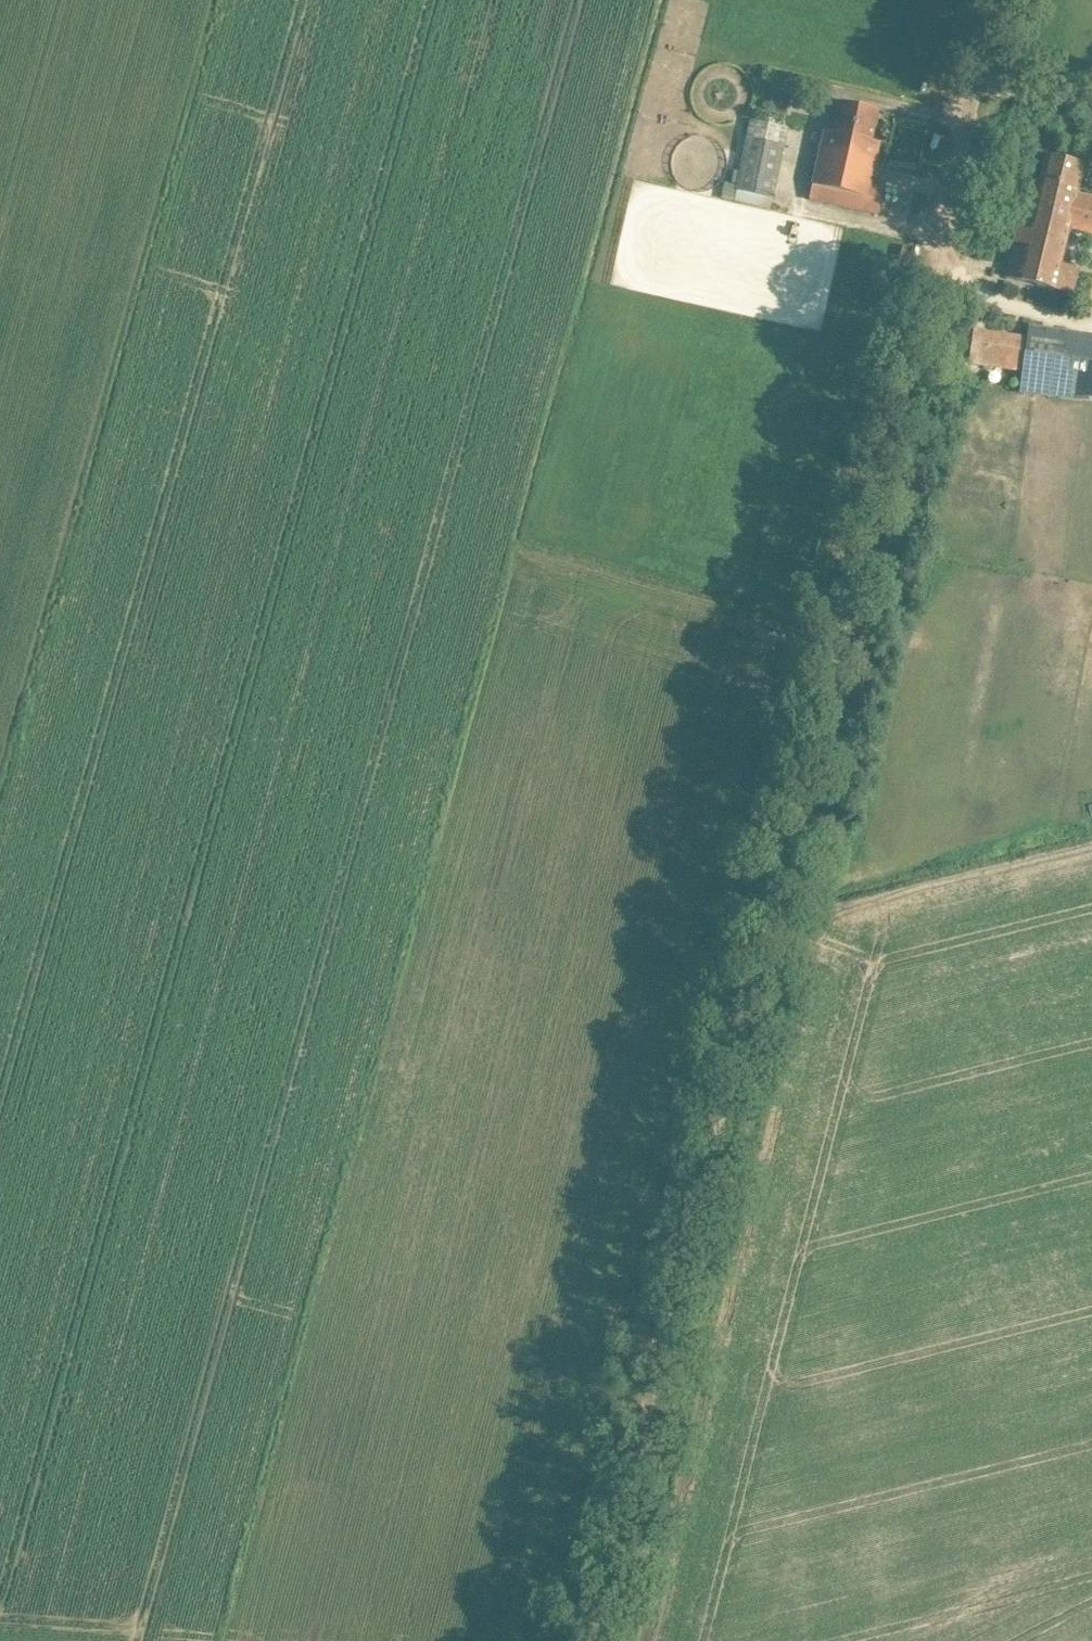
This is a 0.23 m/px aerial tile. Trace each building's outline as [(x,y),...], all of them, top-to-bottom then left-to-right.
[(810,199),(857,210),(879,214),(886,183),(872,180),(880,142),(872,140),(878,110),(840,101),(833,132),(825,130),(810,199)] [(770,197),(779,155),(785,127),(752,120),(737,190),(770,197)] [(1007,277),(1071,293),(1078,267),(1061,263),(1070,226),(1091,232),(1091,198),(1077,194),(1085,163),(1047,154),(1039,185),(1030,182),(1007,277)] [(1067,348),(1069,333),(1029,327),(1027,341),(974,334),(970,363),(1063,376),(1063,377),(1091,381),(1091,372),(1091,351),(1067,348)]
